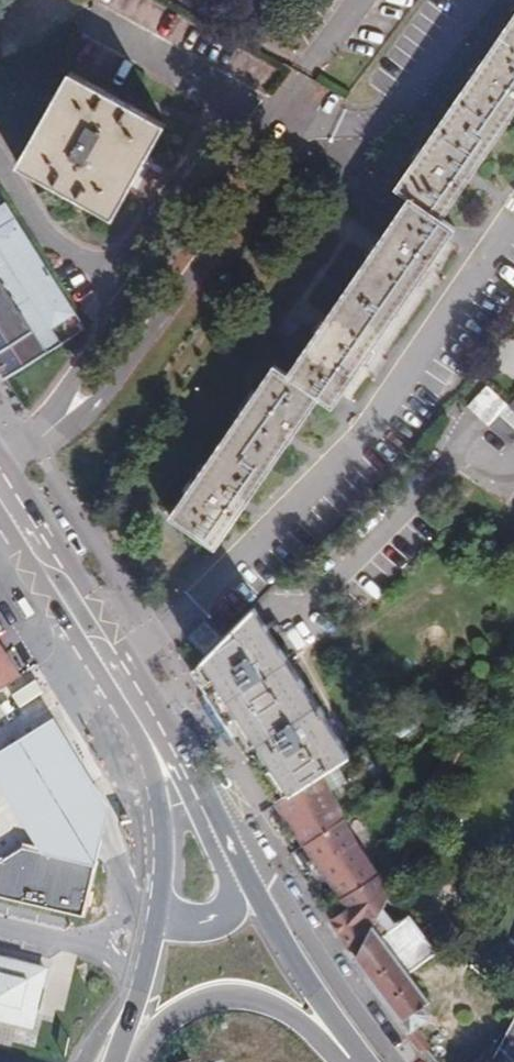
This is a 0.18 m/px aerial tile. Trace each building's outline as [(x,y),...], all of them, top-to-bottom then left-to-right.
[(173,517),(218,549),(322,399),(338,409),(460,229),(445,219),(513,118),(513,20),(399,188),(413,196),(290,375),(276,367),(173,517)] [(73,68),(17,160),(113,218),(168,125),(73,68)] [(4,380),(84,330),(4,198),(0,201),(0,374),(4,380)] [(512,404),(492,386),(473,406),(513,445),(513,402),(512,404)] [(317,777),(349,755),(260,617),(255,609),(192,671),(197,679),(277,805),(317,777)] [(207,618),(188,638),(204,653),(223,634),(207,618)] [(23,680),(0,644),(0,694),(23,680)] [(51,721),(0,754),(0,802),(32,853),(29,855),(93,871),(96,859),(102,837),(108,815),(51,721)] [(305,847),(345,820),(317,777),(277,805),(305,847)] [(374,865),(345,820),(305,847),(338,896),(374,865)] [(0,862),(0,908),(78,926),(93,871),(29,855),(16,852),(0,862)] [(379,908),(389,889),(374,865),(338,896),(346,907),(329,920),(347,945),(358,926),(365,935),(379,908)] [(354,956),(401,1021),(428,1000),(407,973),(435,950),(409,913),(393,924),(379,908),(365,935),(354,956)] [(0,960),(0,1023),(35,1031),(41,1006),(52,1008),(54,996),(43,993),(49,971),(0,960)] [(501,1049),(496,1044),(478,1061),(513,1061),(513,1025),(501,1049)]
